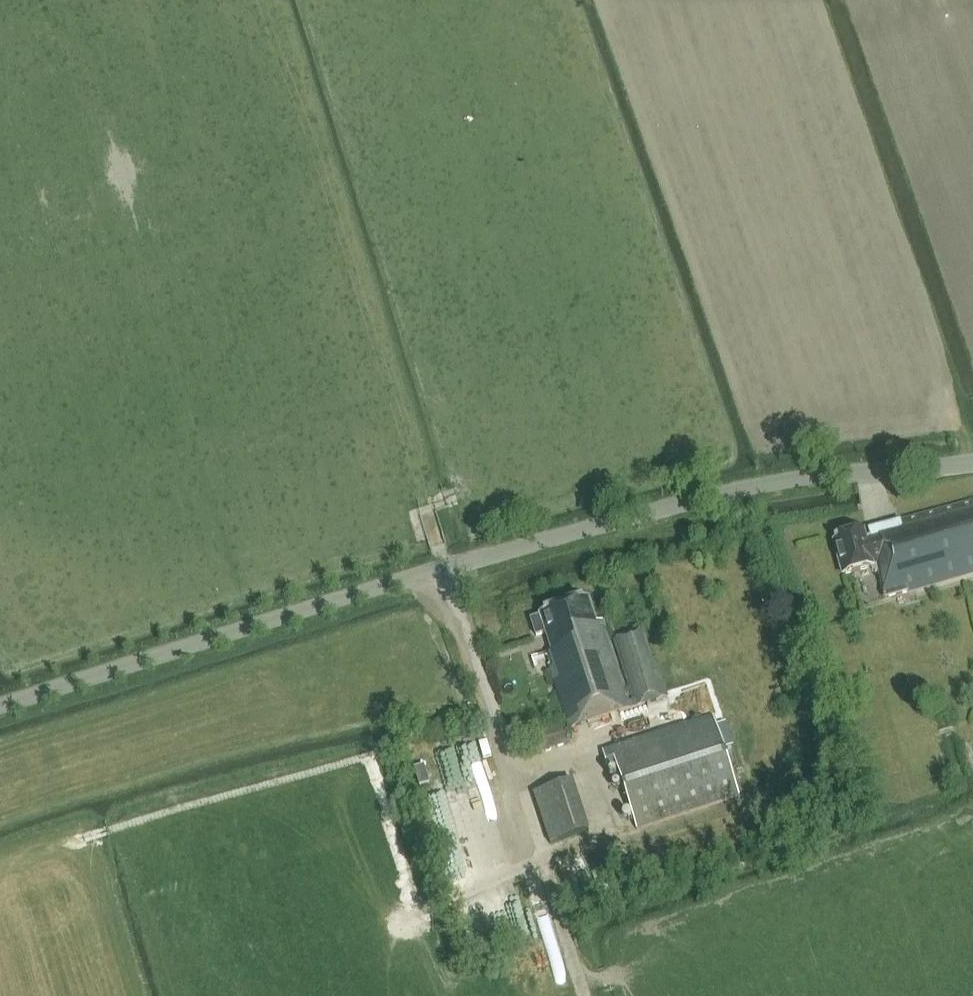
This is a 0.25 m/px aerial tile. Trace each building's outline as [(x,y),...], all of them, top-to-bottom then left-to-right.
[(972,572),(972,500),(866,528),(868,535),(862,537),(860,529),(831,537),(840,575),(870,567),(869,565),(872,564),(876,566),(881,598),(972,572)] [(568,729),(666,694),(653,656),(650,657),(640,629),(611,639),(633,701),(628,703),(599,619),(592,622),(583,597),(536,613),(537,617),(528,620),(533,636),(542,632),(549,650),(542,653),(568,729)] [(739,797),(713,716),(611,749),(637,831),(739,797)] [(561,725),(523,737),(530,757),(568,745),(561,725)] [(414,770),(419,788),(430,785),(424,766),(414,770)] [(552,842),(590,828),(571,776),(533,790),(552,842)]
